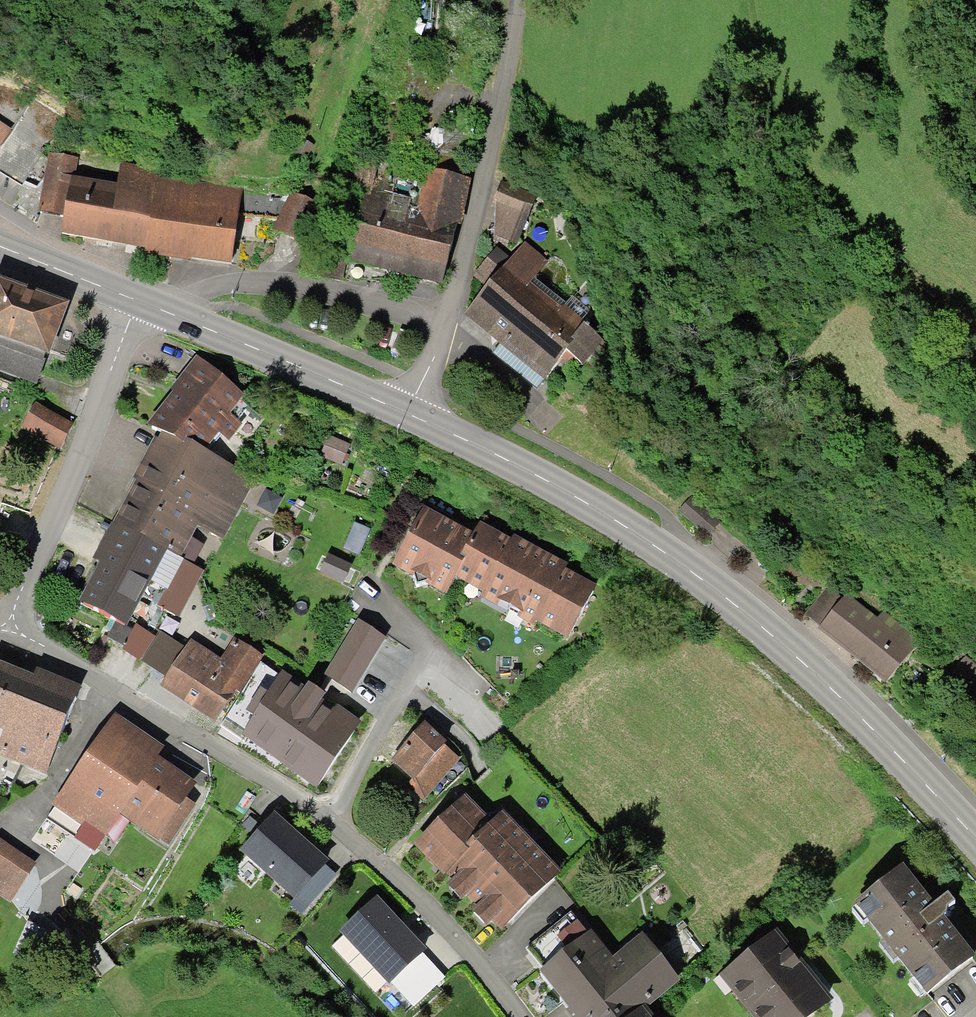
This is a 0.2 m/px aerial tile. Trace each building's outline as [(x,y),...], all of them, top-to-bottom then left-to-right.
[(12,132),(0,124),(0,151),(12,132)] [(70,176),(75,177),(78,158),(50,154),(40,213),(64,217),(70,176)] [(145,249),(157,176),(158,169),(120,163),(117,184),(75,177),(70,176),(64,217),(61,235),(106,242),(145,249)] [(472,181),(427,169),(413,226),(382,218),(386,200),(366,195),(349,262),(395,274),(441,285),(457,223),(461,224),(472,181)] [(242,188),(157,176),(145,249),(144,255),(191,262),(192,260),(231,265),(237,223),(242,188)] [(292,193),(274,229),(299,242),(318,206),(292,193)] [(532,207),(496,193),(492,204),(496,206),(494,235),(517,244),(532,207)] [(548,262),(524,242),(514,255),(500,243),(472,277),(486,288),(464,315),(544,380),(567,352),(574,343),(571,340),(583,324),(584,323),(564,306),(562,308),(531,283),(548,262)] [(0,276),(0,336),(47,353),(49,354),(69,301),(0,276)] [(603,341),(583,324),(571,340),(574,343),(567,352),(583,365),(603,341)] [(47,353),(0,336),(0,369),(37,383),(47,353)] [(243,395),(196,357),(171,388),(169,390),(173,393),(147,426),(161,433),(185,446),(187,440),(205,450),(220,434),(229,441),(243,425),(230,415),(243,395)] [(35,402),(22,428),(61,448),(74,423),(35,402)] [(255,477),(205,450),(187,440),(185,446),(161,433),(157,440),(154,438),(132,478),(136,480),(134,483),(113,523),(167,552),(180,559),(192,539),(198,528),(224,540),(255,477)] [(328,436),(320,456),(341,465),(350,445),(328,436)] [(473,535),(425,508),(392,566),(446,596),(455,579),(482,594),(480,598),(497,608),(500,602),(520,614),(517,618),(533,627),(536,622),(566,639),(595,588),(564,571),(566,566),(513,536),(511,541),(480,524),(473,535)] [(167,552),(113,523),(92,561),(99,564),(97,567),(79,604),(126,628),(151,582),(167,552)] [(354,524),(343,549),(359,556),(370,530),(354,524)] [(204,545),(192,539),(180,559),(184,561),(192,566),(204,545)] [(167,552),(151,582),(166,590),(167,591),(184,561),(180,559),(167,552)] [(327,555),(319,573),(343,584),(351,566),(327,555)] [(192,566),(184,561),(167,591),(166,590),(157,606),(177,617),(202,571),(192,566)] [(821,627),(842,600),(827,588),(806,615),(821,627)] [(821,627),(819,629),(854,658),(882,681),(917,639),(883,611),(877,618),(847,594),(842,600),(821,627)] [(387,638),(357,620),(322,675),(352,694),(387,638)] [(263,658),(233,638),(219,659),(191,640),(182,654),(160,687),(216,723),(236,692),(240,694),(263,658)] [(0,663),(0,730),(4,731),(0,740),(0,755),(45,773),(81,688),(36,669),(33,676),(0,663)] [(317,788),(362,722),(321,694),(308,685),(306,688),(282,672),(267,695),(260,690),(245,711),(254,717),(241,737),(317,788)] [(163,748),(114,714),(52,804),(104,839),(121,816),(168,846),(195,806),(185,800),(196,783),(156,758),(163,748)] [(447,743),(425,723),(391,761),(412,780),(407,786),(423,801),(461,759),(445,745),(447,743)] [(561,873),(502,812),(491,823),(465,796),(414,845),(452,883),(448,887),(462,902),(467,897),(478,908),(473,914),(487,928),(492,923),(501,932),(561,873)] [(301,837),(274,812),(239,852),(293,900),(294,901),(326,866),(329,862),(301,837)] [(10,903),(36,864),(0,840),(0,897),(10,903)] [(336,876),(326,866),(294,901),(293,900),(289,904),(301,915),(336,876)] [(934,907),(903,867),(854,905),(927,998),(975,958),(944,919),(938,912),(934,907)] [(938,912),(944,919),(947,917),(947,915),(947,912),(955,905),(948,896),(934,907),(938,912)] [(401,923),(378,897),(339,933),(388,986),(391,982),(422,954),(426,950),(401,923)] [(642,934),(613,958),(591,931),(539,973),(565,1006),(568,1009),(565,1012),(569,1016),(632,1016),(642,1008),(645,1011),(681,982),(642,934)] [(719,977),(751,1016),(815,1016),(832,1004),(799,963),(775,932),(719,977)] [(444,978),(422,954),(391,982),(413,1007),(444,978)] [(645,1011),(642,1008),(632,1016),(649,1016),(645,1011)]
